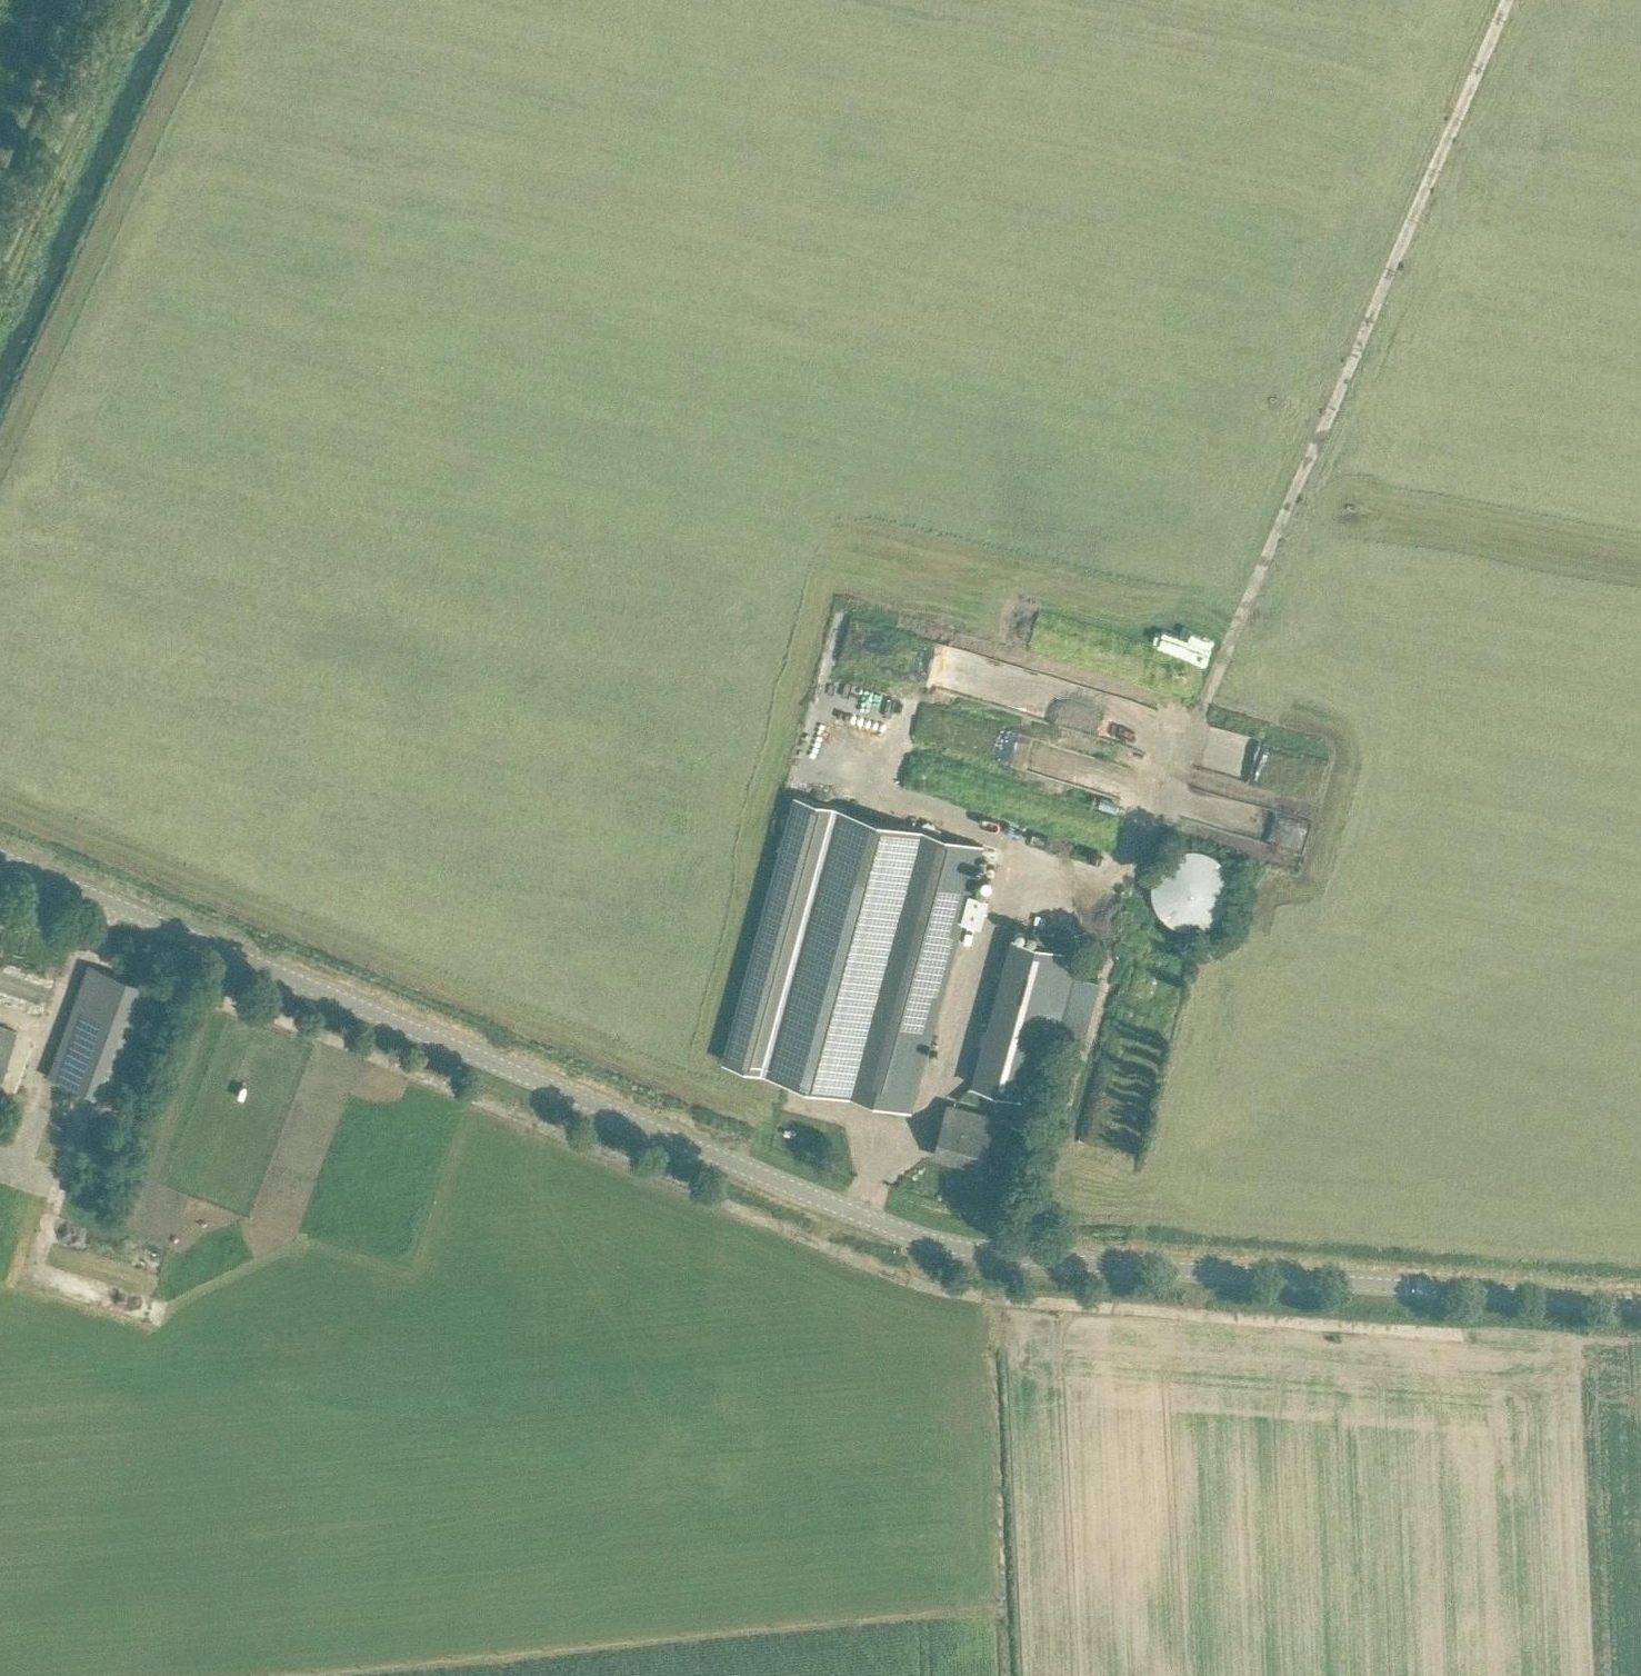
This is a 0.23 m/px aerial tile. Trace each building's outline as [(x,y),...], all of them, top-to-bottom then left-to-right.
[(726,1060),(850,1093),(902,901),(911,903),(964,917),(963,920),(981,925),(988,898),(970,893),(984,843),(799,793),(726,1060)] [(1239,878),(1238,870),(1236,863),(1232,856),(1227,850),(1220,845),(1215,842),(1207,840),(1199,839),(1191,840),(1185,842),(1178,846),(1172,851),(1167,858),(1164,864),(1162,870),(1162,878),(1163,886),(1165,893),(1168,899),(1173,905),(1180,910),(1186,913),(1191,915),(1199,916),(1207,916),(1215,913),(1221,910),(1226,906),(1231,900),(1235,893),(1238,886),(1239,878)] [(902,901),(850,1093),(912,1110),(963,920),(964,917),(911,903),(902,901)] [(1014,931),(979,1061),(973,1083),(1037,1100),(1078,949),(1014,931)] [(89,962),(81,983),(48,1075),(119,1101),(160,988),(89,962)] [(17,1030),(0,1024),(0,1076),(17,1030)] [(984,1152),(994,1116),(949,1103),(935,1153),(980,1165),(983,1156),(984,1156),(985,1153),(984,1152)]
